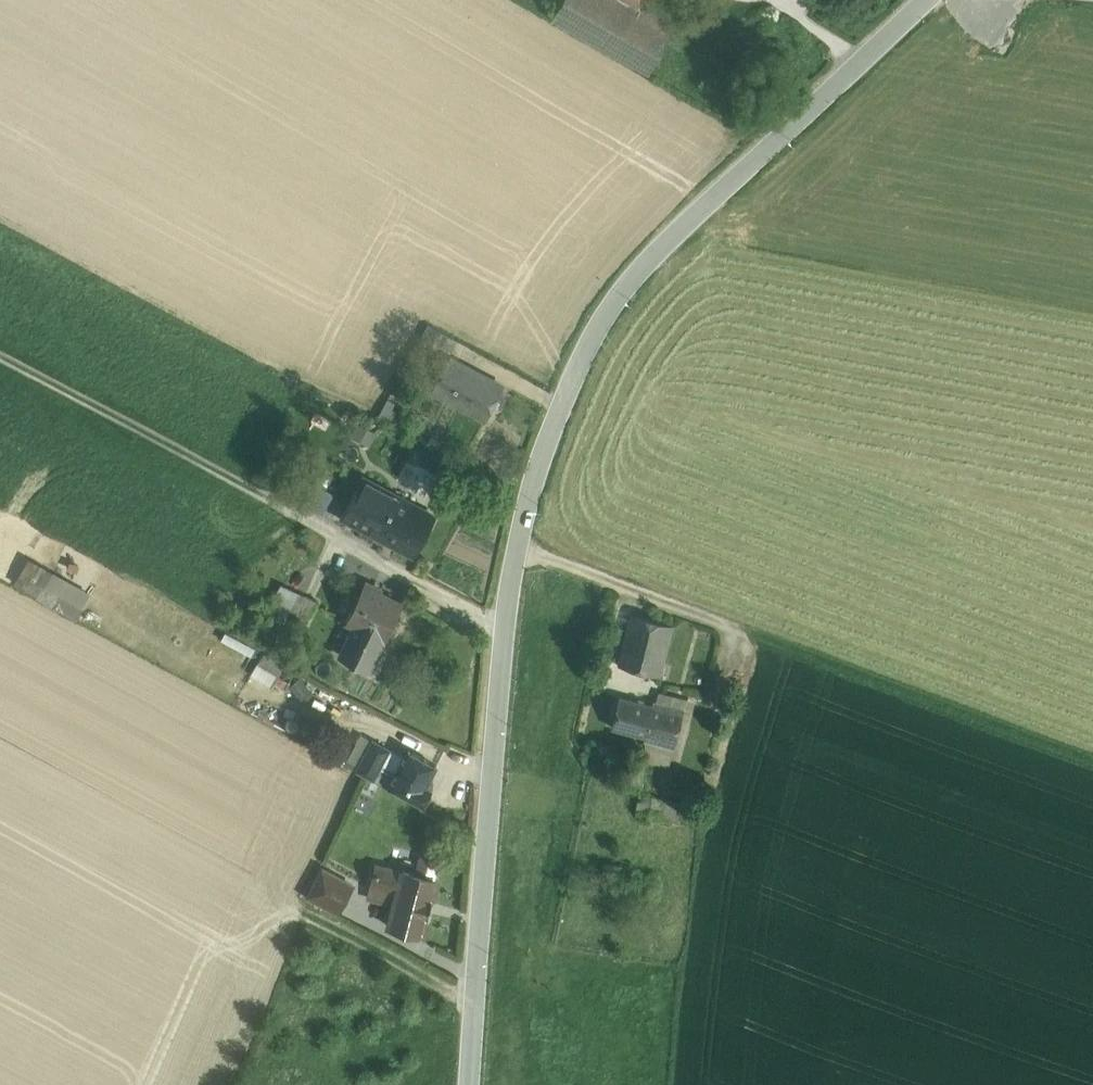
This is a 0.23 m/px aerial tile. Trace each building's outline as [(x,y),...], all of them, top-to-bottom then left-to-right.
[(552,18),(649,73),(679,19),(655,6),(658,0),(562,0),(552,18)] [(457,341),(428,326),(422,336),(451,351),(457,341)] [(468,367),(450,357),(432,391),(450,400),(486,419),(504,386),(468,367)] [(352,437),(369,444),(374,432),(357,424),(352,437)] [(436,516),(363,477),(342,516),(414,555),(436,516)] [(51,572),(27,559),(15,582),(38,595),(37,596),(77,618),(83,606),(45,585),(51,572)] [(381,590),(365,582),(346,621),(355,625),(341,654),(370,668),(384,639),(386,640),(403,604),(380,593),(381,590)] [(284,585),(264,625),(279,632),(286,617),(298,592),(284,585)] [(317,601),(298,592),(286,617),(305,626),(317,601)] [(673,625),(631,614),(618,665),(660,675),(673,625)] [(284,666),(263,654),(251,674),(271,686),(284,666)] [(660,692),(657,702),(684,709),(694,712),(696,701),(660,692)] [(653,705),(620,697),(612,727),(645,736),(653,705)] [(653,705),(645,736),(644,739),(674,747),(684,709),(657,702),(654,701),(653,705)] [(372,739),(356,770),(374,779),(390,749),(372,739)] [(674,747),(644,739),(648,762),(669,767),(674,747)] [(390,749),(374,779),(423,806),(432,789),(428,787),(432,779),(430,777),(437,765),(409,750),(405,757),(390,749)] [(640,791),(646,792),(647,781),(630,779),(629,789),(640,791)] [(657,815),(660,799),(646,792),(640,791),(637,812),(657,815)] [(660,799),(657,815),(678,819),(680,804),(660,799)] [(415,874),(403,871),(402,872),(376,865),(371,887),(397,894),(388,926),(423,935),(424,933),(428,916),(429,916),(433,899),(437,883),(438,880),(434,879),(439,862),(436,858),(424,854),(420,857),(415,874)] [(353,885),(322,868),(308,896),(339,912),(353,885)]
